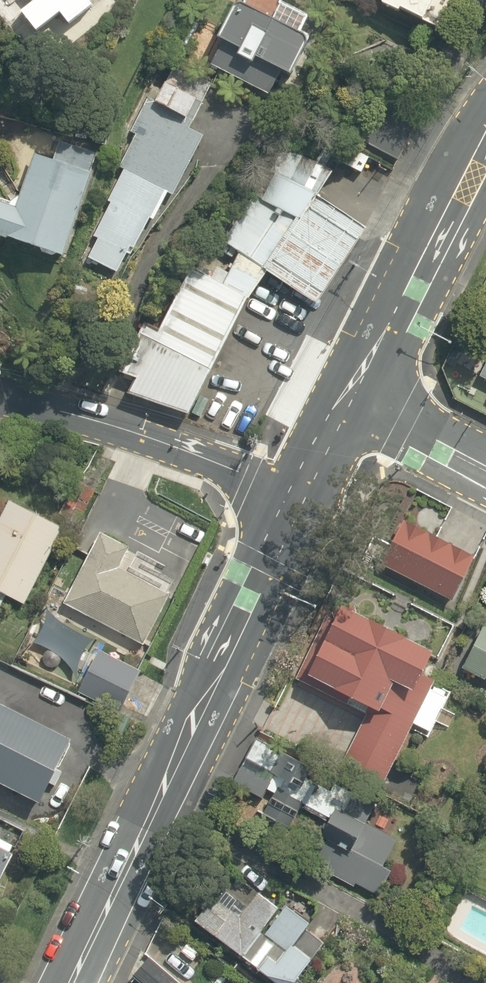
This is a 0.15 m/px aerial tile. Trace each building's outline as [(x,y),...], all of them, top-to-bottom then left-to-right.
[(92,6),(88,0),(30,0),(31,1),(17,12),(32,33),(56,15),(65,27),(92,6)] [(285,0),(234,0),(209,65),(243,78),(239,89),(265,99),(275,74),(288,79),(311,18),(282,7),(285,0)] [(436,29),(449,0),(374,0),(436,29)] [(209,78),(169,60),(151,101),(139,96),(108,166),(119,171),(81,257),(112,271),(120,252),(127,255),(144,216),(152,219),(165,191),(171,193),(201,127),(190,122),(209,78)] [(390,175),(420,110),(378,91),(349,156),(390,175)] [(22,117),(4,186),(0,185),(0,236),(62,252),(93,136),(22,117)] [(285,145),(268,174),(223,243),(320,305),(369,231),(321,197),(335,174),(285,145)] [(161,339),(218,370),(268,273),(223,243),(161,339)] [(218,370),(161,339),(130,393),(198,418),(218,370)] [(473,377),(485,383),(485,348),(473,377)] [(3,592),(23,601),(55,529),(0,505),(0,599),(3,592)] [(60,601),(74,608),(69,619),(92,631),(97,620),(140,642),(167,589),(119,564),(134,534),(102,518),(60,601)] [(435,682),(419,675),(432,647),(334,600),(295,682),(360,713),(338,761),(387,784),(435,682)] [(477,621),(456,669),(485,682),(485,625),(477,621)] [(143,661),(96,640),(75,690),(122,710),(143,661)] [(39,803),(69,740),(0,707),(0,785),(39,803)] [(398,835),(305,794),(310,785),(272,767),(261,792),(271,796),(262,816),(290,829),(299,809),(301,810),(324,821),(325,821),(317,839),(348,854),(353,856),(382,869),(398,835)] [(256,889),(252,896),(221,875),(189,921),(278,982),(290,982),(323,935),(256,889)] [(129,972),(141,982),(170,982),(143,957),(129,972)]
